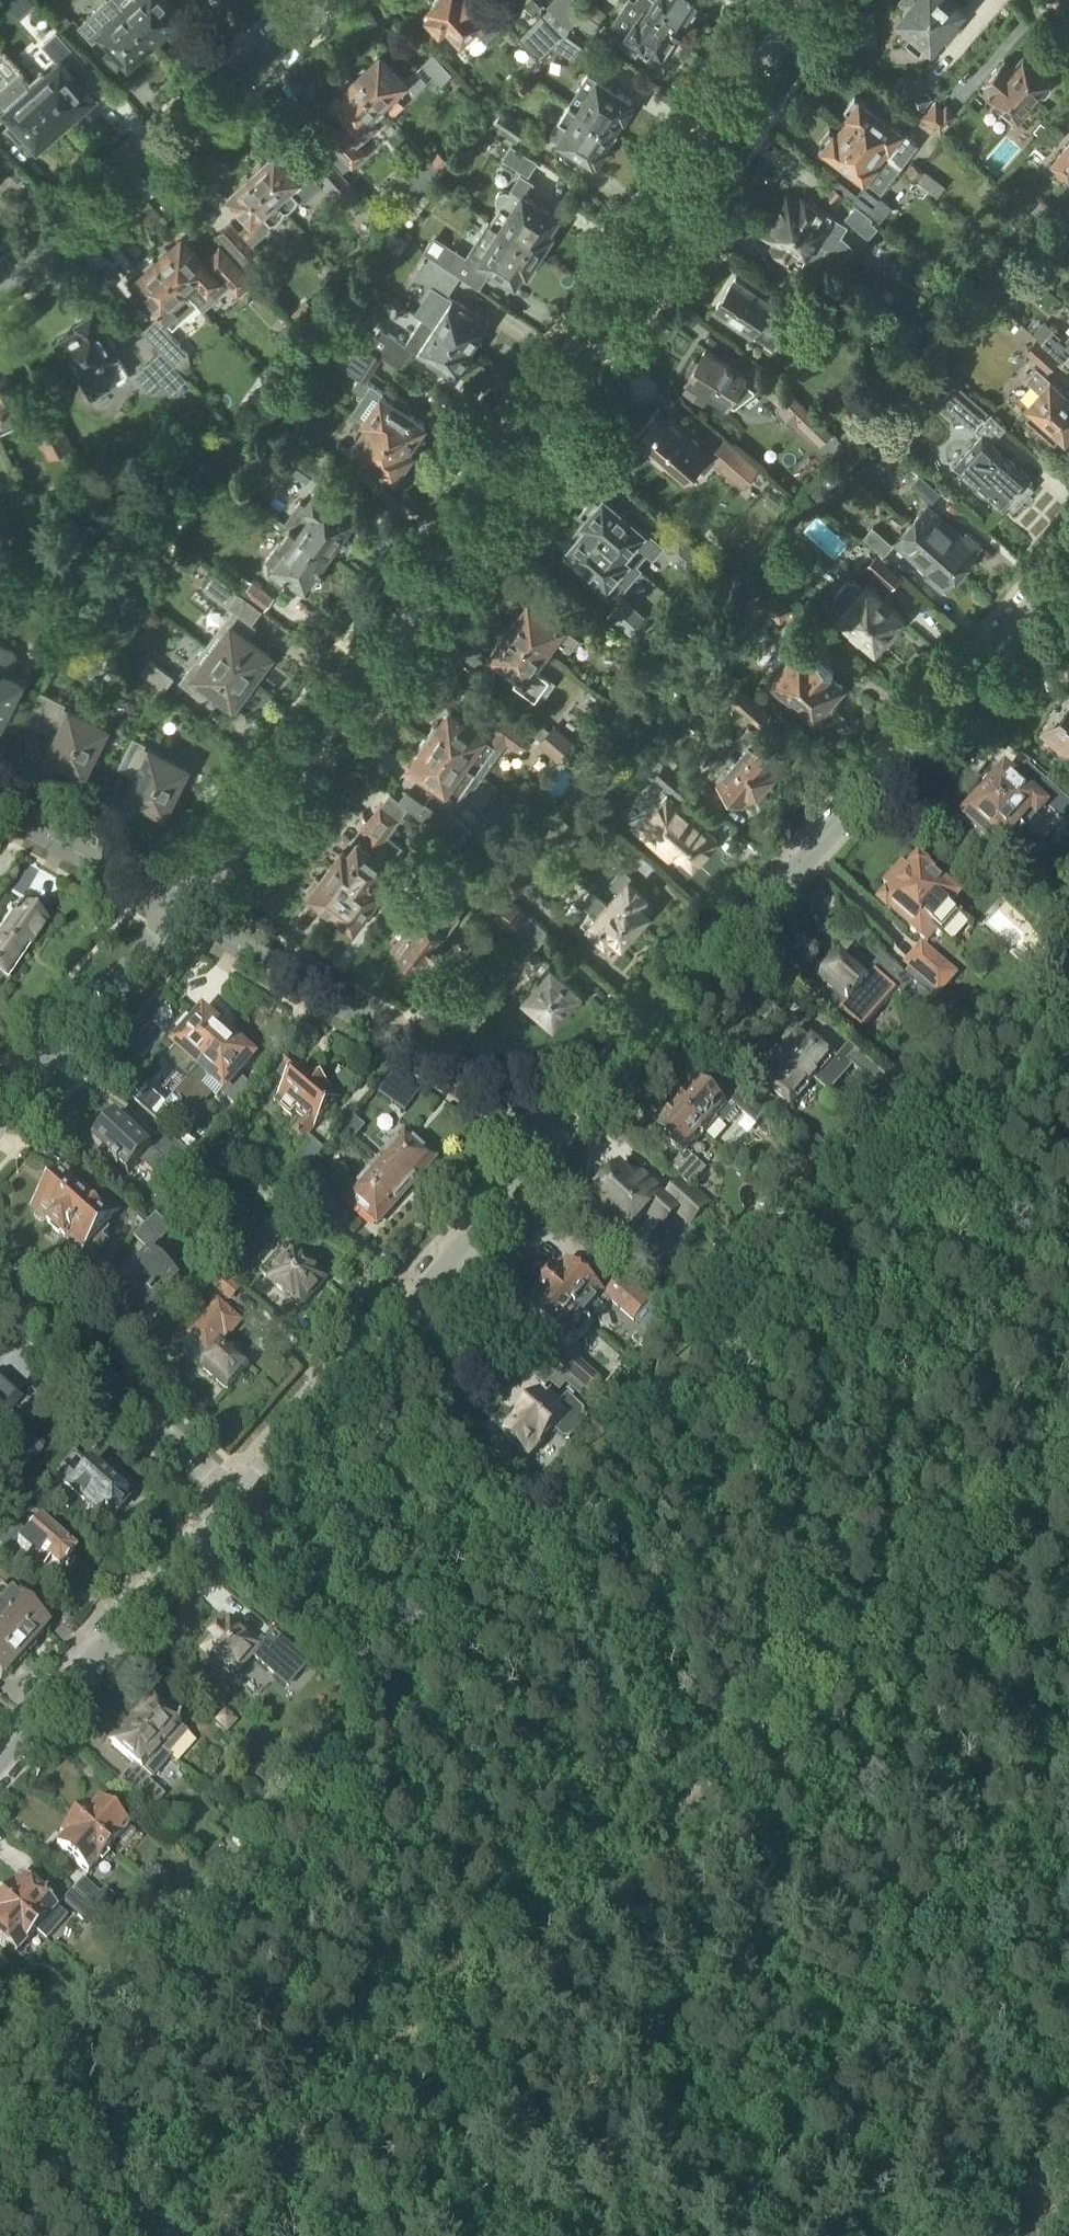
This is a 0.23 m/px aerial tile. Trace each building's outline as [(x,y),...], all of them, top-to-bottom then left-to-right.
[(102,34),(116,49),(108,57),(120,70),(128,62),(129,63),(154,41),(123,6),(117,0),(112,0),(81,27),(94,41),(102,34)] [(159,39),(167,32),(167,29),(167,28),(181,16),(167,0),(117,0),(123,6),(154,41),(156,39),(159,39)] [(431,7),(434,11),(424,19),(436,33),(446,24),(460,40),(474,28),(485,40),(505,22),(493,9),(483,17),(475,8),(479,4),(476,0),(438,0),(431,7)] [(525,6),(533,14),(541,7),(534,0),(531,0),(525,6)] [(551,5),(571,25),(572,26),(574,22),(576,24),(584,12),(582,10),(570,0),(552,0),(549,3),(551,5)] [(625,16),(625,17),(635,23),(628,34),(629,36),(624,44),(636,53),(642,44),(663,57),(687,21),(655,0),(648,11),(644,9),(641,15),(630,8),(625,16)] [(688,19),(700,0),(655,0),(687,21),(688,19)] [(953,0),(902,0),(909,7),(900,18),(915,30),(906,41),(919,53),(928,42),(932,45),(941,34),(947,39),(959,24),(954,19),(963,8),(953,0)] [(519,38),(539,58),(571,25),(551,5),(519,38)] [(595,37),(602,25),(584,12),(576,24),(595,37)] [(578,48),(586,37),(572,26),(563,37),(578,48)] [(34,87),(65,121),(66,120),(72,121),(79,115),(78,109),(93,96),(74,75),(86,65),(58,32),(41,46),(58,66),(48,75),(42,73),(31,84),(34,87)] [(404,81),(381,55),(356,78),(386,110),(400,98),(399,97),(410,88),(416,93),(427,83),(416,70),(404,81)] [(1051,79),(1024,56),(1014,67),(1004,59),(983,83),(993,92),(992,93),(1003,103),(999,107),(1014,120),(1017,116),(1018,117),(1039,93),(1041,95),(1046,95),(1051,89),(1051,84),(1049,81),(1051,79)] [(890,88),(920,113),(933,96),(925,90),(931,83),(919,73),(913,79),(904,72),(890,88)] [(0,91),(0,100),(16,119),(7,127),(21,143),(30,136),(38,144),(65,121),(34,87),(31,84),(20,73),(0,91)] [(617,134),(627,117),(626,116),(633,105),(630,103),(631,101),(588,75),(580,88),(569,105),(617,134)] [(374,121),(386,110),(356,78),(332,100),(348,118),(327,137),(353,166),(366,154),(358,145),(378,126),(374,121)] [(859,100),(855,98),(846,111),(849,113),(842,123),(883,155),(901,168),(919,144),(860,99),(859,100)] [(943,108),(936,102),(922,117),(934,128),(934,127),(941,134),(958,115),(947,105),(943,108)] [(617,134),(569,105),(559,121),(558,121),(549,135),(559,141),(593,162),(595,160),(598,162),(605,150),(606,151),(617,134)] [(527,127),(502,111),(494,123),(501,127),(499,132),(516,143),(527,127)] [(1054,122),(1040,135),(1053,148),(1067,134),(1054,122)] [(876,163),(883,155),(842,123),(834,133),(830,130),(821,143),(824,146),(822,148),(868,183),(880,166),(876,163)] [(529,173),(538,159),(511,142),(502,157),(529,173)] [(1050,167),(1068,184),(1068,145),(1050,167)] [(291,168),(276,152),(262,165),(260,162),(252,170),(254,172),(252,174),(284,211),(285,210),(289,209),(297,202),(298,198),(305,201),(323,186),(300,161),(291,168)] [(313,167),(348,206),(361,194),(326,155),(313,167)] [(924,173),(911,164),(905,172),(917,182),(918,182),(937,197),(946,186),(926,171),(924,173)] [(490,221),(489,223),(535,252),(537,249),(539,250),(545,251),(551,242),(549,237),(551,233),(548,231),(557,216),(525,196),(535,181),(520,171),(511,186),(512,187),(510,191),(507,190),(503,189),(498,192),(496,195),(496,200),(499,206),(490,221)] [(269,230),(271,223),(276,221),(283,214),(284,211),(252,174),(249,177),(247,175),(239,182),(241,184),(227,197),(249,222),(240,231),(231,221),(218,234),(245,262),(258,251),(253,245),(269,230)] [(893,206),(865,185),(854,200),(881,220),(893,206)] [(845,197),(833,188),(826,197),(837,206),(845,197)] [(800,206),(789,199),(778,217),(828,248),(841,262),(844,258),(846,259),(854,246),(842,236),(848,225),(832,215),(820,207),(819,208),(804,199),(800,206)] [(845,218),(869,238),(878,228),(870,222),(872,220),(856,206),(845,218)] [(813,272),(828,248),(778,217),(766,235),(778,242),(774,249),(789,259),(789,260),(801,267),(802,266),(813,272)] [(534,253),(535,252),(489,223),(478,240),(467,258),(468,258),(467,260),(470,262),(487,273),(488,273),(492,268),(515,283),(522,271),(526,273),(529,269),(534,269),(540,260),(538,256),(534,253)] [(190,296),(197,304),(202,309),(230,285),(238,293),(250,282),(235,266),(233,268),(218,251),(204,263),(182,238),(169,250),(165,249),(159,255),(159,259),(157,260),(190,296)] [(998,250),(992,245),(986,252),(992,257),(998,250)] [(460,276),(479,288),(488,273),(487,273),(470,262),(467,260),(468,258),(467,258),(454,250),(445,265),(444,266),(460,276)] [(443,312),(434,326),(472,351),(473,350),(476,349),(482,341),(481,338),(479,336),(487,322),(448,297),(460,276),(444,266),(445,265),(430,256),(427,261),(424,260),(414,276),(435,288),(427,301),(443,312)] [(1022,266),(1012,257),(999,272),(1009,280),(1022,266)] [(165,323),(170,328),(197,304),(190,296),(157,260),(133,282),(162,314),(143,331),(162,352),(175,366),(189,353),(162,325),(165,323)] [(777,308),(735,279),(716,306),(751,330),(761,315),(790,334),(797,326),(802,330),(811,319),(787,297),(777,308)] [(815,315),(823,304),(799,283),(790,293),(815,315)] [(105,333),(93,312),(78,321),(81,326),(58,340),(56,345),(60,352),(66,354),(69,352),(84,377),(83,378),(93,394),(128,373),(116,354),(122,351),(115,340),(116,339),(110,330),(105,333)] [(405,345),(380,329),(368,348),(382,357),(400,369),(412,350),(455,377),(472,351),(434,326),(422,319),(405,345)] [(1041,342),(1060,359),(1063,362),(1068,355),(1068,343),(1053,329),(1042,341),(1041,342)] [(351,413),(367,424),(412,454),(422,439),(417,437),(425,425),(409,415),(414,408),(412,401),(407,397),(405,400),(398,396),(393,404),(381,396),(383,392),(367,381),(382,357),(368,348),(353,339),(338,363),(360,377),(352,388),(363,395),(351,413)] [(1060,359),(1041,342),(1037,339),(1025,352),(1048,372),(1060,359)] [(745,375),(705,350),(688,378),(692,380),(690,386),(701,392),(705,389),(727,403),(728,401),(735,406),(759,388),(785,411),(797,397),(757,361),(745,375)] [(175,366),(162,352),(158,356),(157,355),(145,366),(162,386),(175,374),(172,371),(176,367),(175,366)] [(1037,366),(1026,379),(1040,391),(1028,404),(1033,408),(1026,416),(1054,441),(1061,434),(1065,438),(1067,436),(1068,436),(1068,395),(1037,366)] [(25,421),(21,412),(26,410),(14,382),(12,383),(8,374),(5,376),(3,373),(0,375),(0,432),(25,421)] [(941,402),(974,431),(988,416),(986,415),(988,412),(958,385),(956,388),(954,387),(941,402)] [(49,459),(73,447),(55,411),(31,423),(49,459)] [(651,450),(665,462),(686,480),(697,466),(705,473),(714,463),(743,488),(760,469),(724,438),(709,456),(656,411),(635,436),(636,437),(629,445),(645,458),(651,450)] [(412,454),(367,424),(350,449),(381,470),(378,474),(379,480),(384,483),(389,482),(392,477),(395,479),(412,454)] [(1014,510),(1033,488),(1026,482),(1030,478),(982,436),(956,466),(974,482),(972,484),(975,489),(983,495),(987,497),(989,495),(1003,508),(1007,504),(1014,510)] [(324,483),(332,472),(302,453),(290,472),(308,484),(313,476),(324,483)] [(823,506),(835,493),(830,489),(837,482),(842,485),(853,472),(839,461),(831,472),(822,482),(821,481),(810,494),(823,506)] [(190,470),(181,483),(196,495),(206,480),(190,470)] [(910,485),(931,504),(941,493),(920,474),(910,485)] [(284,524),(290,529),(293,530),(327,555),(328,555),(334,547),(339,551),(345,550),(350,544),(349,537),(343,533),(352,520),(315,493),(306,506),(300,502),(284,524)] [(624,556),(629,560),(637,567),(646,555),(653,561),(664,548),(603,496),(600,501),(595,497),(580,513),(585,518),(583,521),(624,556)] [(912,524),(961,568),(974,553),(962,542),(965,539),(928,507),(912,524)] [(629,560),(624,556),(582,521),(581,522),(582,522),(568,538),(573,542),(566,550),(607,586),(629,560)] [(2,565),(18,533),(0,524),(0,564),(2,565)] [(948,583),(961,568),(912,524),(896,542),(933,575),(935,572),(948,583)] [(864,537),(884,556),(894,546),(874,527),(864,537)] [(267,562),(275,568),(274,570),(308,593),(314,583),(321,582),(320,575),(324,570),(320,567),(328,555),(327,555),(293,530),(290,529),(267,562)] [(665,551),(689,571),(703,554),(679,534),(665,551)] [(175,563),(188,573),(196,561),(184,552),(175,563)] [(865,567),(891,590),(903,577),(877,554),(865,567)] [(204,589),(228,607),(238,593),(215,575),(204,589)] [(865,588),(856,580),(849,580),(833,597),(833,605),(843,613),(840,617),(877,650),(881,645),(884,645),(889,640),(888,637),(893,631),(897,631),(901,626),(901,623),(905,618),(868,585),(865,588)] [(242,594),(265,611),(275,597),(252,581),(242,594)] [(219,629),(207,646),(252,679),(257,674),(259,672),(261,670),(263,668),(264,666),(265,664),(266,661),(271,655),(255,643),(253,645),(248,639),(257,627),(250,623),(260,609),(238,593),(228,607),(233,611),(219,629)] [(651,622),(623,597),(608,613),(637,638),(651,622)] [(509,629),(544,654),(554,640),(570,650),(578,638),(528,603),(509,629)] [(536,698),(541,692),(549,679),(534,668),(544,654),(509,629),(490,656),(519,676),(514,683),(536,698)] [(770,677),(794,699),(794,703),(801,709),(804,708),(815,717),(817,715),(824,717),(832,708),(829,701),(843,685),(832,675),(833,673),(814,655),(812,657),(791,638),(776,654),(785,661),(770,677)] [(1,723),(14,697),(18,699),(26,682),(11,675),(16,666),(15,653),(0,645),(0,723),(1,723)] [(252,679),(207,646),(180,682),(203,699),(212,687),(219,690),(218,692),(234,704),(239,698),(241,696),(244,692),(247,688),(248,685),(252,679)] [(165,691),(175,677),(151,660),(141,673),(165,691)] [(733,703),(760,728),(771,715),(744,690),(733,703)] [(106,728),(65,707),(67,704),(42,692),(27,722),(28,722),(30,719),(40,724),(39,727),(52,734),(53,730),(60,734),(50,753),(67,761),(66,762),(73,766),(80,769),(81,768),(85,770),(88,763),(88,764),(93,757),(96,750),(95,750),(106,728)] [(1038,731),(1055,746),(1064,736),(1068,741),(1068,698),(1038,731)] [(465,764),(482,778),(490,766),(489,760),(498,747),(505,746),(507,742),(518,750),(529,736),(503,718),(488,740),(449,712),(439,725),(434,726),(426,736),(465,764)] [(577,745),(554,726),(540,743),(563,762),(577,745)] [(749,728),(741,737),(730,750),(766,783),(775,773),(775,766),(783,757),(749,728)] [(475,787),(482,778),(465,764),(426,736),(419,746),(420,752),(410,765),(460,801),(469,788),(475,787)] [(186,767),(145,747),(147,743),(134,737),(119,767),(120,767),(122,764),(140,773),(131,793),(147,801),(153,805),(161,808),(161,807),(165,809),(168,803),(169,803),(173,796),(176,789),(175,789),(186,767)] [(730,750),(718,764),(710,774),(743,803),(751,793),(758,793),(766,783),(730,750)] [(689,787),(691,785),(665,762),(653,777),(679,799),(689,787)] [(1055,801),(1025,775),(1018,783),(1006,772),(994,785),(989,784),(985,789),(986,793),(984,796),(1026,833),(1055,801)] [(691,785),(689,787),(716,810),(727,798),(700,775),(691,785)] [(407,791),(399,801),(417,816),(425,805),(407,791)] [(717,840),(667,796),(637,830),(670,859),(677,851),(694,866),(696,863),(699,863),(706,856),(705,853),(717,840)] [(1005,857),(1026,833),(984,796),(982,798),(978,797),(973,803),(974,807),(962,820),(1005,857)] [(381,848),(389,837),(401,820),(381,806),(363,830),(371,836),(363,847),(359,844),(349,858),(343,853),(313,895),(333,910),(375,853),(376,854),(381,848)] [(438,831),(459,847),(472,829),(451,814),(438,831)] [(543,843),(556,853),(576,827),(563,817),(543,843)] [(402,847),(389,837),(381,848),(394,858),(402,847)] [(515,896),(530,880),(524,875),(540,859),(538,857),(543,851),(534,842),(498,880),(515,896)] [(388,862),(376,854),(375,853),(333,910),(354,926),(383,888),(374,881),(388,862)] [(887,911),(888,910),(921,939),(931,928),(942,938),(962,916),(951,906),(960,896),(927,867),(928,866),(919,858),(911,867),(912,868),(910,871),(905,867),(886,888),(890,893),(888,896),(887,895),(879,903),(887,911)] [(608,903),(636,928),(638,925),(642,925),(647,919),(646,915),(648,913),(647,912),(653,905),(646,899),(649,897),(630,880),(633,877),(623,867),(610,881),(620,890),(608,903)] [(527,910),(503,889),(487,908),(510,929),(527,910)] [(636,928),(608,903),(607,904),(592,890),(584,899),(585,904),(591,910),(581,921),(587,926),(586,927),(594,933),(590,937),(602,948),(605,944),(606,944),(608,941),(615,948),(621,941),(622,942),(625,940),(629,939),(634,933),(633,930),(636,928)] [(433,960),(443,946),(440,943),(447,934),(446,933),(453,924),(459,916),(432,896),(426,904),(395,946),(422,967),(430,957),(433,960)] [(45,924),(19,907),(0,936),(0,980),(1,979),(7,983),(45,924)] [(551,963),(535,950),(550,933),(528,915),(504,942),(521,957),(541,974),(523,995),(556,1024),(584,992),(573,983),(578,976),(566,967),(562,972),(551,963)] [(903,975),(913,983),(935,1001),(939,996),(940,997),(958,976),(922,944),(903,966),(908,970),(903,975)] [(866,976),(832,946),(817,962),(819,964),(811,972),(835,993),(828,1001),(828,1006),(836,1013),(840,1013),(862,1034),(898,994),(901,997),(913,983),(903,975),(883,957),(866,976)] [(463,995),(472,983),(450,965),(441,977),(463,995)] [(165,1063),(190,1084),(229,1039),(217,1028),(219,1024),(211,1017),(206,1018),(204,1016),(196,1026),(187,1019),(175,1032),(183,1040),(176,1047),(178,1049),(165,1063)] [(800,1034),(783,1053),(813,1080),(814,1081),(827,1092),(850,1065),(855,1069),(863,1060),(848,1047),(837,1060),(834,1057),(814,1039),(810,1043),(800,1034)] [(169,1108),(160,1118),(175,1132),(208,1095),(209,1095),(210,1094),(217,1100),(222,1095),(238,1109),(255,1091),(239,1077),(253,1060),(251,1058),(253,1054),(245,1047),(240,1048),(229,1039),(190,1084),(169,1108)] [(805,1086),(807,1088),(814,1081),(813,1080),(783,1053),(765,1073),(775,1082),(770,1088),(791,1106),(797,1099),(795,1097),(805,1086)] [(290,1084),(275,1101),(292,1116),(297,1111),(306,1120),(294,1133),(304,1142),(339,1102),(330,1094),(332,1092),(314,1075),(312,1077),(303,1070),(301,1072),(296,1067),(298,1065),(287,1055),(274,1070),(290,1084)] [(883,1099),(895,1109),(905,1097),(875,1070),(867,1080),(886,1097),(883,1099)] [(679,1109),(714,1141),(728,1126),(726,1124),(727,1123),(729,1125),(738,1116),(735,1113),(738,1110),(757,1127),(767,1116),(741,1092),(726,1108),(700,1085),(699,1087),(695,1086),(690,1093),(691,1096),(679,1109)] [(160,1118),(169,1108),(146,1088),(135,1102),(157,1121),(160,1118)] [(714,1142),(714,1141),(679,1109),(657,1134),(682,1157),(686,1153),(704,1133),(714,1142)] [(157,1153),(152,1149),(117,1117),(93,1142),(115,1162),(114,1164),(118,1168),(120,1167),(128,1174),(140,1162),(153,1175),(165,1161),(177,1172),(192,1156),(172,1137),(157,1153)] [(355,1138),(364,1128),(355,1119),(346,1130),(355,1138)] [(382,1163),(410,1188),(434,1161),(429,1157),(428,1152),(425,1148),(420,1145),(415,1145),(406,1136),(382,1163)] [(294,1185),(313,1163),(325,1151),(313,1140),(302,1153),(282,1176),(294,1185)] [(707,1171),(686,1153),(682,1157),(669,1171),(690,1190),(707,1171)] [(378,1223),(410,1188),(382,1163),(350,1198),(352,1200),(352,1205),(359,1211),(364,1210),(366,1212),(366,1217),(372,1222),(377,1222),(378,1223)] [(611,1221),(628,1236),(643,1249),(662,1227),(664,1228),(675,1215),(690,1229),(712,1205),(698,1192),(693,1196),(679,1183),(664,1200),(640,1178),(635,1183),(621,1170),(617,1175),(614,1172),(611,1172),(605,1178),(606,1181),(608,1184),(586,1210),(606,1227),(611,1221)] [(101,1211),(93,1204),(92,1201),(90,1200),(62,1175),(31,1210),(34,1213),(34,1218),(40,1223),(44,1222),(67,1243),(67,1248),(73,1253),(78,1252),(81,1255),(85,1250),(95,1259),(110,1243),(103,1237),(109,1230),(108,1224),(121,1209),(111,1200),(101,1211)] [(148,1317),(183,1280),(154,1253),(174,1231),(157,1214),(134,1239),(151,1254),(118,1288),(148,1317)] [(302,1309),(326,1281),(287,1246),(263,1274),(302,1309)] [(247,1269),(231,1254),(218,1268),(235,1283),(247,1269)] [(606,1296),(568,1262),(561,1270),(560,1270),(547,1285),(592,1325),(611,1304),(633,1324),(651,1304),(622,1278),(606,1296)] [(242,1291),(224,1275),(213,1288),(231,1304),(242,1291)] [(547,1358),(590,1396),(602,1383),(568,1353),(592,1325),(547,1285),(534,1299),(535,1301),(528,1309),(564,1342),(560,1346),(559,1345),(547,1358)] [(210,1314),(197,1303),(178,1324),(191,1335),(180,1347),(203,1367),(202,1368),(228,1392),(250,1367),(221,1340),(225,1336),(228,1338),(242,1324),(219,1303),(210,1314)] [(571,1381),(549,1364),(535,1381),(547,1390),(550,1386),(560,1394),(571,1381)] [(0,1385),(0,1428),(7,1421),(1,1415),(16,1399),(0,1385)] [(548,1403),(540,1397),(531,1407),(528,1407),(523,1412),(524,1415),(504,1437),(530,1461),(556,1432),(566,1441),(571,1441),(588,1422),(588,1417),(569,1400),(562,1408),(552,1399),(548,1404),(548,1403)] [(43,1452),(18,1431),(0,1452),(0,1459),(22,1477),(43,1452)] [(89,1470),(86,1467),(85,1464),(75,1455),(73,1455),(64,1465),(64,1468),(68,1472),(58,1483),(58,1484),(50,1493),(73,1513),(81,1504),(96,1518),(103,1511),(109,1517),(112,1514),(116,1517),(126,1505),(123,1502),(125,1499),(116,1491),(123,1483),(109,1470),(102,1478),(91,1468),(89,1470)] [(357,1485),(368,1474),(359,1466),(349,1477),(357,1485)] [(52,1581),(65,1567),(69,1570),(76,1562),(72,1558),(74,1556),(64,1548),(71,1540),(58,1527),(51,1535),(40,1526),(29,1538),(14,1524),(0,1539),(0,1548),(11,1558),(18,1550),(52,1581)] [(25,1657),(35,1646),(34,1645),(46,1630),(10,1598),(10,1599),(0,1590),(0,1635),(25,1657)] [(213,1644),(206,1653),(212,1658),(210,1660),(211,1669),(217,1674),(226,1674),(227,1671),(234,1677),(236,1674),(238,1676),(252,1660),(250,1658),(252,1657),(286,1686),(295,1676),(297,1678),(309,1664),(275,1635),(266,1646),(263,1643),(258,1649),(231,1625),(223,1634),(218,1630),(209,1640),(213,1644)] [(1,1681),(15,1667),(25,1657),(0,1635),(0,1680),(1,1681)] [(191,1714),(172,1698),(160,1711),(151,1703),(131,1725),(160,1751),(167,1758),(188,1735),(179,1728),(191,1714)] [(227,1734),(239,1721),(226,1709),(214,1722),(227,1734)] [(117,1787),(150,1815),(165,1798),(148,1783),(151,1780),(152,1781),(170,1760),(167,1758),(160,1751),(131,1725),(112,1746),(135,1766),(117,1787)] [(73,1820),(109,1852),(129,1829),(99,1802),(90,1811),(85,1807),(73,1820)] [(88,1876),(109,1852),(73,1820),(60,1835),(65,1839),(57,1848),(88,1876)] [(234,1867),(217,1851),(206,1863),(223,1879),(234,1867)] [(36,1935),(36,1934),(46,1943),(67,1920),(57,1911),(21,1879),(13,1889),(12,1887),(0,1901),(0,1903),(36,1935)] [(73,1891),(101,1916),(115,1900),(105,1890),(100,1896),(83,1880),(73,1891)] [(85,1924),(95,1913),(72,1892),(62,1903),(85,1924)] [(36,1935),(0,1903),(0,1944),(15,1957),(36,1935)] [(181,1930),(187,1922),(173,1910),(166,1917),(181,1930)] [(110,1985),(104,1992),(116,2003),(122,1996),(110,1985)] [(113,2003),(103,1994),(94,2004),(103,2013),(113,2003)]
